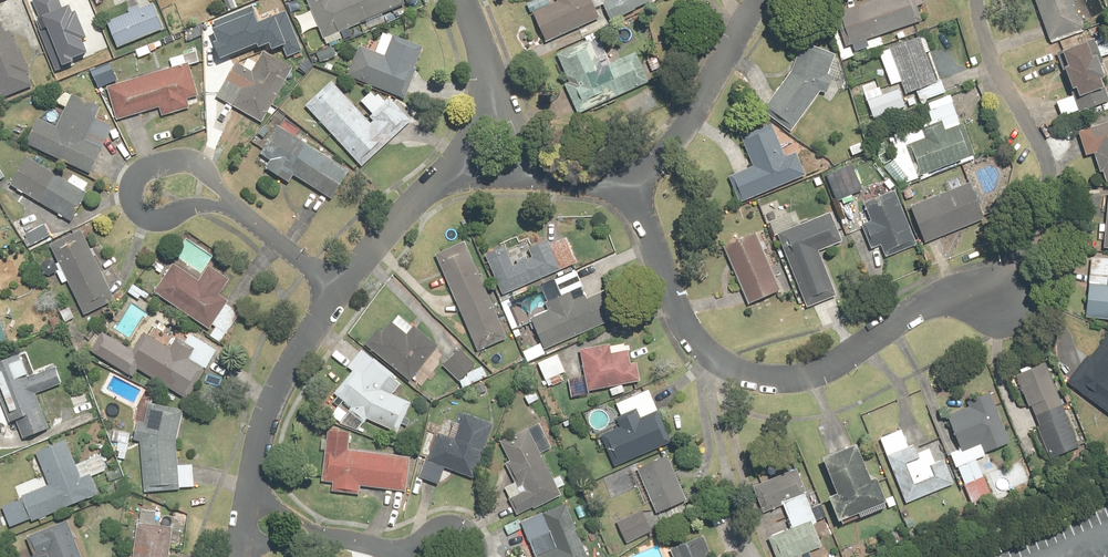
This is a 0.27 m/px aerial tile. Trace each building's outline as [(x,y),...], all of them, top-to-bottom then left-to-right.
[(58,70),(94,55),(86,37),(93,34),(83,9),(76,12),(73,4),(65,7),(63,0),(30,0),(58,70)] [(407,3),(406,0),(310,0),(329,43),(345,37),(342,31),(369,19),(372,27),(388,20),(385,12),(407,3)] [(604,16),(597,0),(536,0),(531,2),(548,40),(604,16)] [(614,20),(655,0),(609,0),(605,2),(614,20)] [(927,20),(921,0),(871,0),(839,10),(849,43),(927,20)] [(1052,41),(1087,28),(1077,0),(1037,0),(1052,41)] [(141,3),(129,8),(131,12),(109,20),(120,47),(166,28),(155,2),(142,7),(141,3)] [(213,42),(220,58),(256,43),(258,48),(268,44),(271,51),(281,47),(285,58),(302,51),(286,10),(257,21),(251,7),(214,22),(216,27),(213,28),(217,40),(213,42)] [(1,19),(0,19),(0,93),(2,99),(36,86),(13,28),(6,31),(1,19)] [(378,49),(363,43),(350,75),(405,98),(426,48),(385,31),(378,49)] [(917,103),(914,92),(920,90),(923,99),(947,91),(944,80),(939,81),(923,35),(880,49),(892,84),(905,80),(907,84),(869,97),(876,117),(917,103)] [(1098,36),(1060,49),(1075,93),(1059,99),(1065,116),(1107,102),(1107,65),(1098,36)] [(581,114),(651,82),(637,51),(605,66),(593,38),(559,53),(572,82),(568,84),(581,114)] [(839,84),(846,88),(856,72),(845,65),(847,62),(813,40),(765,112),(794,130),(821,89),(826,93),(836,77),(841,81),(839,84)] [(190,98),(201,95),(192,66),(204,62),(200,49),(172,58),(174,67),(110,86),(120,119),(161,107),(163,116),(193,107),(190,98)] [(253,72),(238,64),(220,97),(265,121),(295,67),(264,50),(253,72)] [(375,120),(373,121),(334,79),(307,104),(364,166),(414,120),(392,96),(389,100),(382,92),(378,95),(374,90),(363,100),(374,113),(371,115),(375,120)] [(104,106),(67,91),(40,118),(29,143),(93,173),(115,126),(98,118),(104,106)] [(912,142),(924,173),(977,153),(957,100),(930,110),(934,121),(926,124),(930,135),(912,142)] [(1081,132),(1089,156),(1095,154),(1105,181),(1107,180),(1107,122),(1081,132)] [(742,201),(808,172),(799,150),(788,155),(774,123),(743,137),(755,164),(731,175),(742,201)] [(279,125),(262,153),(272,159),(267,167),(292,182),(297,174),(335,197),(352,169),(279,125)] [(31,156),(14,183),(74,221),(91,193),(31,156)] [(886,168),(900,184),(910,175),(896,159),(886,168)] [(852,163),(825,174),(836,200),(863,190),(852,163)] [(927,239),(986,217),(973,182),(914,204),(927,239)] [(921,243),(899,188),(865,201),(872,220),(864,223),(874,248),(885,244),(889,255),(921,243)] [(832,212),(780,233),(810,306),(840,293),(823,251),(844,242),(832,212)] [(46,223),(26,233),(32,245),(52,236),(46,223)] [(59,271),(64,282),(70,279),(86,314),(118,299),(85,229),(53,243),(62,261),(59,263),(62,269),(59,271)] [(782,290),(759,231),(729,243),(752,302),(782,290)] [(506,295),(580,262),(568,233),(531,249),(535,258),(518,265),(508,243),(488,252),(506,295)] [(510,338),(466,240),(436,254),(480,351),(510,338)] [(1092,256),(1087,317),(1107,318),(1107,257),(1092,256)] [(231,301),(222,294),(233,278),(213,264),(201,280),(178,263),(158,291),(211,329),(214,323),(217,325),(210,335),(222,343),(244,313),(230,303),(231,301)] [(135,283),(129,293),(140,299),(142,296),(147,299),(151,293),(135,283)] [(533,318),(546,348),(621,316),(610,290),(590,299),(588,294),(577,299),(574,293),(547,304),(550,311),(533,318)] [(512,301),(503,305),(514,331),(523,327),(512,301)] [(74,306),(62,311),(66,322),(78,317),(74,306)] [(379,331),(368,343),(412,381),(442,346),(417,325),(416,326),(401,313),(383,334),(379,331)] [(12,344),(0,314),(0,348),(12,344)] [(189,398),(219,349),(192,332),(186,342),(179,337),(173,347),(146,331),(134,351),(104,332),(93,351),(134,376),(140,368),(189,398)] [(1069,385),(1107,410),(1107,338),(1094,358),(1088,354),(1069,385)] [(591,388),(642,380),(638,357),(630,358),(629,350),(611,353),(609,343),(583,347),(587,376),(570,379),(573,396),(591,393),(591,388)] [(479,363),(463,347),(445,365),(462,381),(479,363)] [(351,409),(366,423),(370,419),(400,432),(414,402),(395,394),(404,383),(395,372),(377,356),(374,359),(364,350),(349,365),(356,372),(337,391),(353,407),(351,409)] [(39,393),(64,383),(58,366),(38,374),(30,352),(0,363),(0,389),(12,421),(18,419),(25,437),(52,427),(39,393)] [(560,353),(540,360),(550,386),(565,380),(562,373),(567,371),(560,353)] [(1082,446),(1048,361),(1019,373),(1041,425),(1038,427),(1051,459),(1082,446)] [(473,370),(462,381),(450,388),(453,394),(490,375),(484,364),(473,370)] [(617,467),(674,441),(651,388),(618,402),(625,417),(620,420),(623,426),(602,435),(617,467)] [(530,406),(543,399),(538,390),(525,397),(530,406)] [(950,452),(957,468),(960,466),(978,505),(997,497),(980,458),(1014,443),(992,392),(970,402),(973,407),(951,416),(963,446),(950,452)] [(179,438),(184,410),(151,401),(145,421),(140,419),(135,439),(141,440),(145,489),(198,485),(196,464),(180,464),(179,438)] [(477,478),(497,423),(466,412),(462,425),(455,422),(449,437),(439,433),(430,460),(426,459),(420,477),(441,484),(447,468),(477,478)] [(563,494),(561,489),(568,486),(563,475),(556,478),(543,452),(555,446),(543,422),(503,441),(512,461),(506,464),(515,482),(509,485),(522,513),(563,494)] [(323,439),(322,449),(326,450),(324,490),(364,493),(364,488),(410,491),(413,455),(353,451),(355,430),(327,428),(327,439),(323,439)] [(907,501),(956,482),(947,458),(938,462),(933,447),(922,451),(918,443),(912,446),(905,428),(882,437),(907,501)] [(115,429),(113,439),(120,441),(117,457),(127,459),(132,432),(115,429)] [(50,484),(24,494),(25,498),(34,518),(35,521),(102,494),(94,475),(111,468),(104,453),(79,464),(69,439),(37,452),(50,484)] [(862,442),(829,455),(843,492),(833,496),(841,519),(862,511),(864,515),(894,504),(883,474),(874,477),(862,442)] [(658,513),(690,499),(672,456),(633,473),(646,503),(652,500),(658,513)] [(124,476),(119,466),(106,472),(111,483),(124,476)] [(786,501),(796,528),(771,537),(778,556),(813,556),(810,548),(825,542),(798,468),(761,482),(770,507),(786,501)] [(25,498),(5,506),(13,526),(34,518),(25,498)] [(568,503),(523,521),(537,556),(590,556),(568,503)] [(626,545),(655,532),(646,512),(617,524),(626,545)] [(29,536),(36,555),(31,556),(86,556),(71,520),(29,536)] [(139,523),(134,556),(172,556),(176,527),(139,523)] [(707,537),(673,551),(675,556),(715,556),(707,537)]
